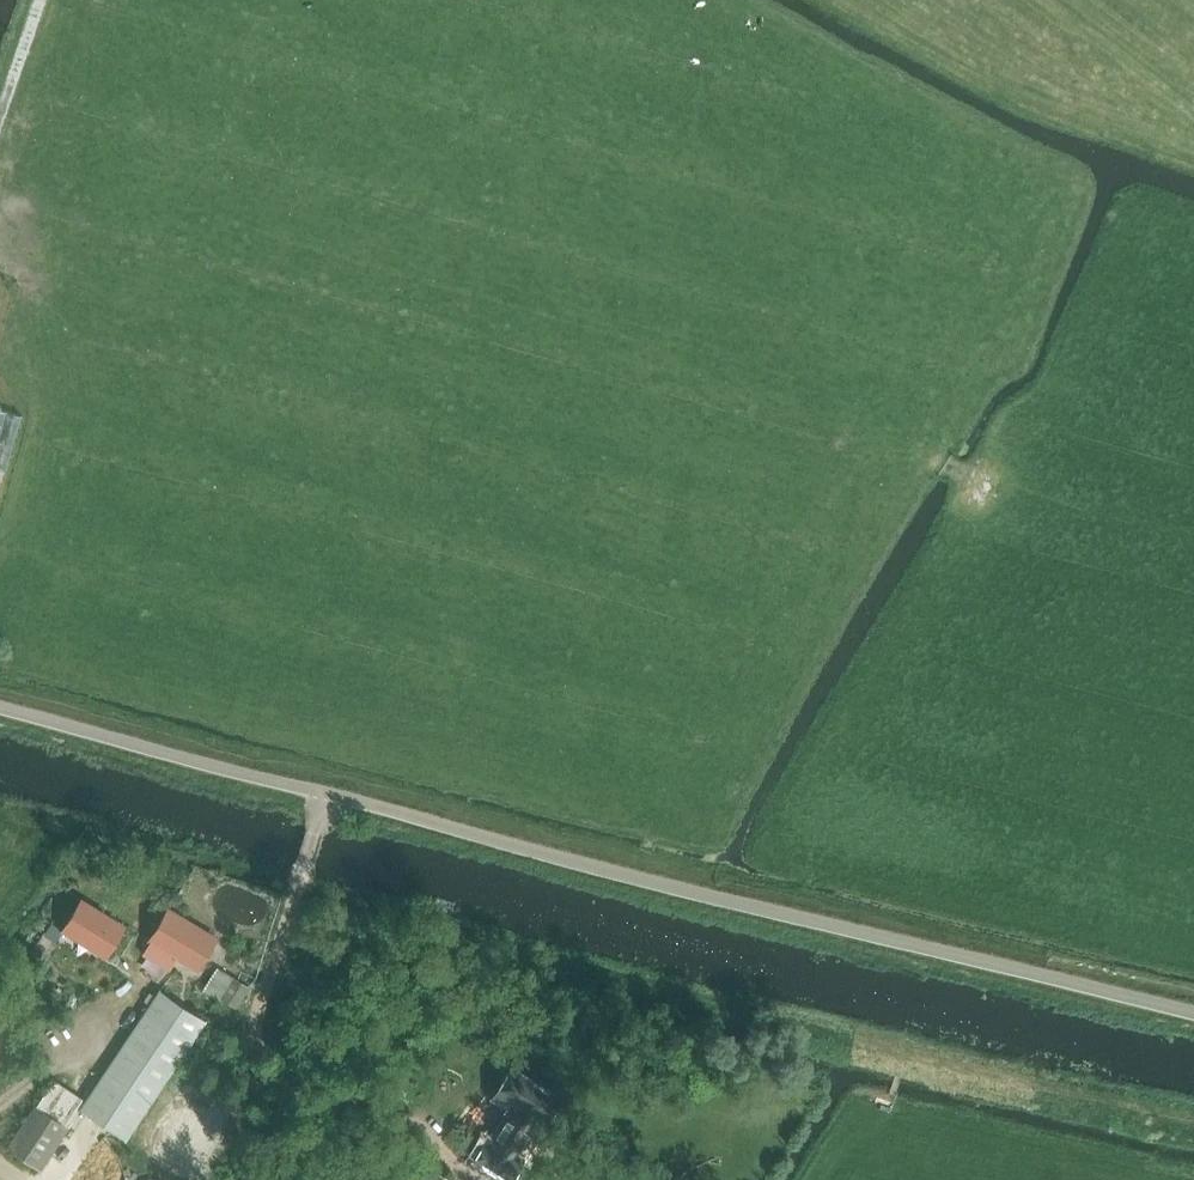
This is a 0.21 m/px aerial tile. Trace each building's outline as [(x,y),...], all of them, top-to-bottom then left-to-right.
[(5,471),(21,415),(0,409),(0,470),(5,471)] [(64,932),(107,957),(125,926),(80,898),(62,931),(64,932)] [(150,941),(144,954),(168,969),(176,956),(197,969),(216,938),(167,908),(148,940),(150,941)] [(51,924),(44,934),(57,943),(64,932),(62,931),(51,924)] [(233,977),(220,998),(236,1008),(249,987),(233,977)] [(149,1005),(84,1102),(53,1082),(37,1107),(36,1106),(7,1149),(40,1171),(80,1111),(126,1140),(204,1019),(160,990),(155,996),(149,993),(144,1002),(149,1005)] [(492,1097),(511,1108),(494,1138),(489,1135),(477,1156),(511,1174),(522,1154),(518,1151),(536,1120),(543,1124),(560,1093),(510,1065),(492,1097)] [(430,1167),(422,1179),(452,1179),(430,1167)]
